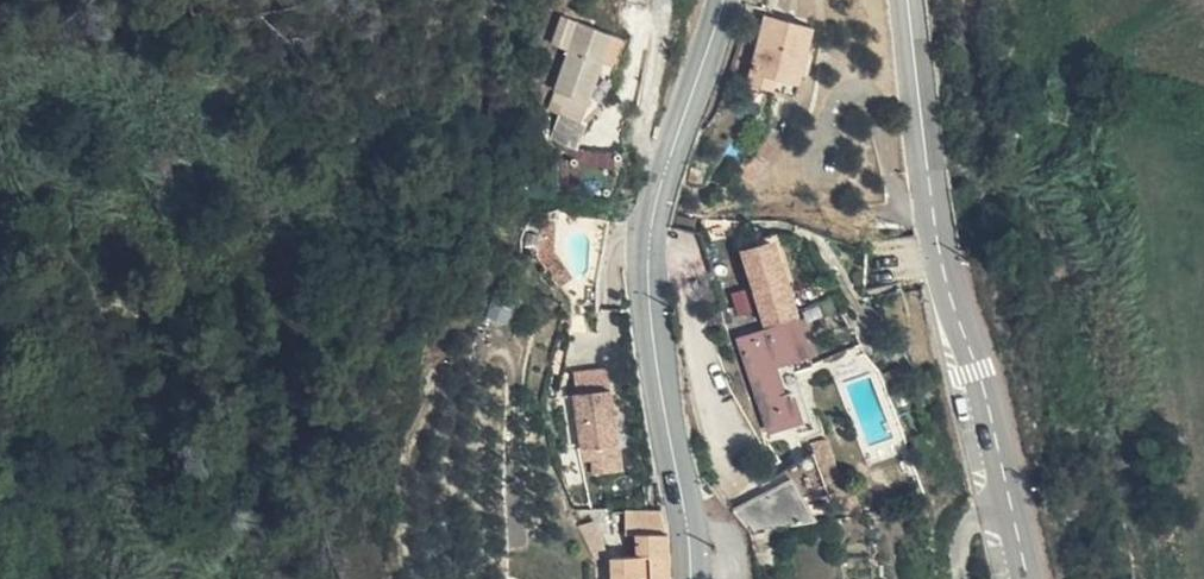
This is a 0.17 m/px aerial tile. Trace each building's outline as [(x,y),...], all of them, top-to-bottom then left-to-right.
[(810,84),(824,15),(776,5),(762,75),(810,84)] [(573,107),(570,115),(592,123),(614,64),(624,67),(633,39),(574,19),(565,46),(580,51),(561,102),(573,107)] [(561,102),(558,110),(570,115),(573,107),(561,102)] [(609,158),(632,157),(633,124),(611,129),(609,158)] [(565,225),(558,225),(550,252),(564,252),(565,225)] [(752,336),(779,428),(810,419),(801,388),(793,390),(786,363),(804,358),(808,369),(825,364),(786,231),(773,235),(776,245),(759,250),(779,327),(752,336)] [(741,303),(733,306),(737,319),(745,316),(741,303)] [(598,443),(609,441),(635,438),(626,383),(590,389),(598,443)] [(933,434),(922,438),(929,457),(940,453),(933,434)] [(847,496),(863,491),(861,484),(855,486),(838,436),(821,441),(841,498),(847,496)] [(609,441),(613,469),(639,466),(635,438),(609,441)] [(747,518),(753,525),(822,515),(816,504),(812,496),(837,491),(822,448),(793,465),(799,475),(740,504),(747,518)] [(852,511),(868,508),(865,496),(863,491),(847,496),(848,500),(852,511)] [(623,532),(636,533),(636,532),(663,532),(661,512),(624,511),(623,532)] [(594,522),(577,526),(583,538),(598,535),(594,522)] [(636,532),(636,533),(636,554),(625,553),(625,578),(667,578),(666,532),(663,532),(636,532)] [(598,535),(583,538),(594,560),(605,556),(598,535)] [(625,553),(609,555),(610,578),(625,578),(625,553)]
